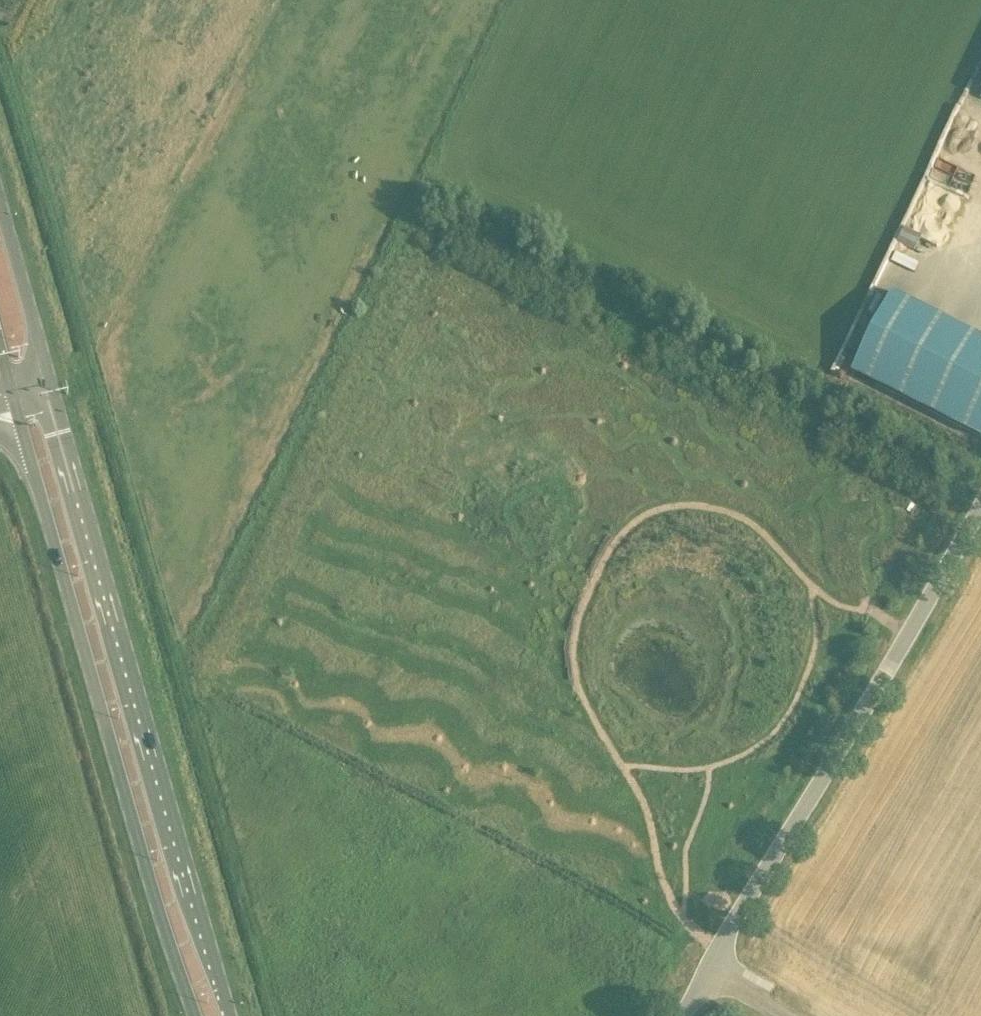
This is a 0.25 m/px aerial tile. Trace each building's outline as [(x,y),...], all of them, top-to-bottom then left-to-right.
[(888,294),(850,375),(980,437),(980,339),(888,294)]
